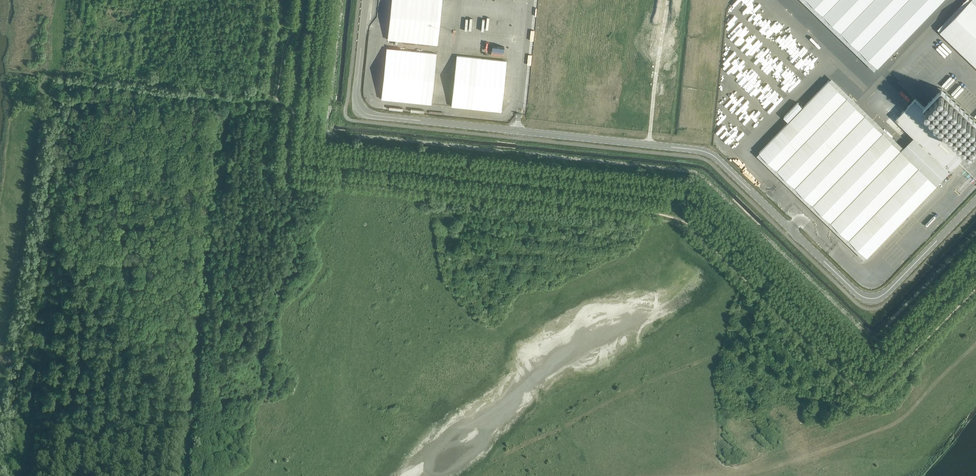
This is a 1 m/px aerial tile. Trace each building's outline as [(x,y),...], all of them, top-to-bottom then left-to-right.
[(442,0),(391,0),(387,40),(437,45),(442,0)] [(774,6),(781,12),(787,6),(781,0),(775,0),(778,2),(774,6)] [(878,68),(944,0),(807,0),(878,68)] [(940,31),(975,66),(975,3),(973,0),(970,0),(940,31)] [(791,10),(785,17),(793,23),(798,17),(800,19),(794,26),(799,30),(803,25),(804,26),(806,23),(791,10)] [(812,42),(817,34),(813,32),(808,39),(812,42)] [(432,105),(437,54),(386,49),(381,100),(432,105)] [(501,112),(506,61),(456,56),(451,107),(501,112)] [(797,63),(803,69),(806,65),(809,67),(811,65),(808,63),(809,61),(806,58),(805,59),(807,61),(804,64),(803,64),(802,65),(798,62),(797,63)] [(789,74),(795,69),(789,62),(781,70),(774,78),(776,80),(778,77),(781,80),(787,72),(789,74)] [(894,72),(899,76),(896,79),(898,81),(905,74),(898,68),(894,72)] [(885,82),(890,88),(895,83),(890,78),(885,82)] [(868,257),(938,185),(865,115),(830,80),(760,152),(868,257)] [(896,119),(950,171),(969,151),(975,145),(975,122),(942,88),(924,107),(915,99),(896,119)] [(778,95),(774,99),(773,97),(767,103),(771,106),(780,97),(778,95)] [(754,116),(747,123),(750,127),(758,120),(754,116)]
